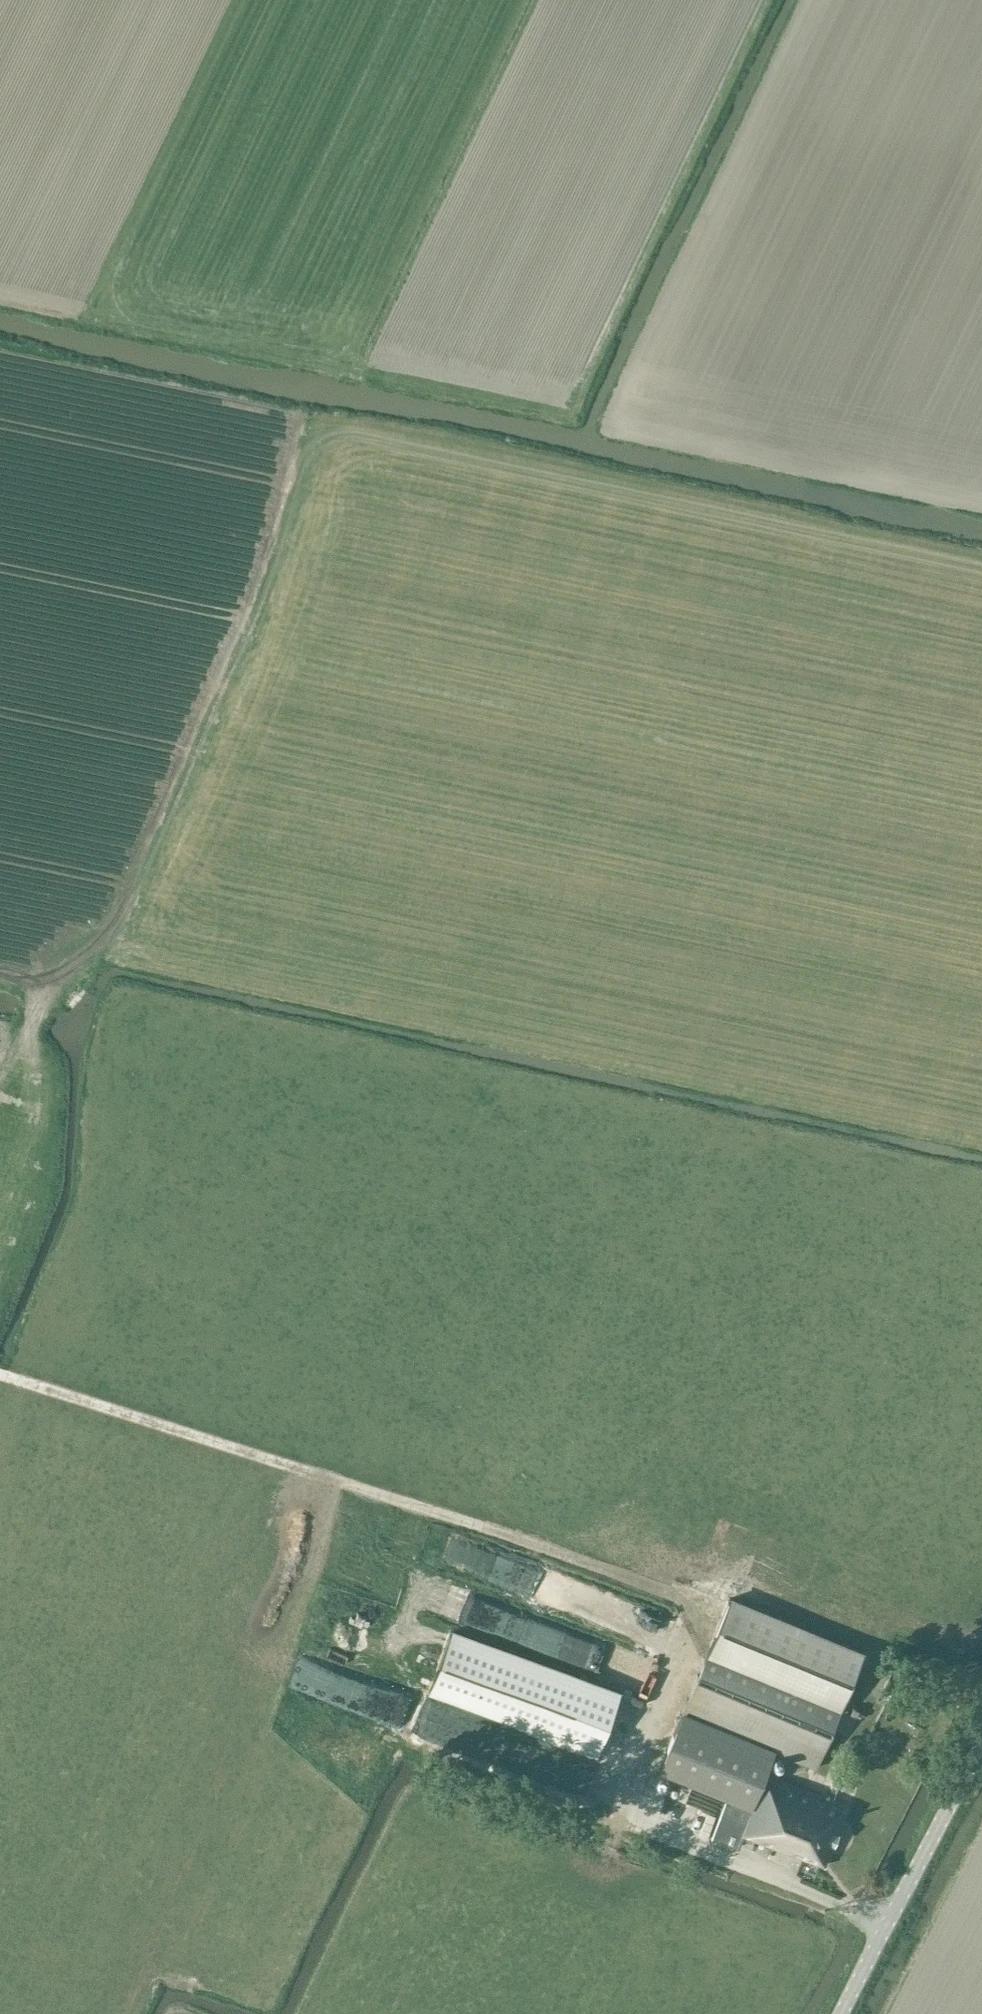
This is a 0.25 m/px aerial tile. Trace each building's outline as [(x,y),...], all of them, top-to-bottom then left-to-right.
[(726,1799),(725,1804),(712,1837),(739,1847),(744,1835),(825,1865),(848,1805),(765,1774),(775,1750),(815,1767),(864,1649),(731,1594),(713,1636),(683,1713),(659,1770),(727,1797),(726,1799)] [(449,1632),(429,1689),(599,1748),(619,1692),(449,1632)] [(797,1899),(793,1908),(814,1917),(818,1908),(797,1899)]
